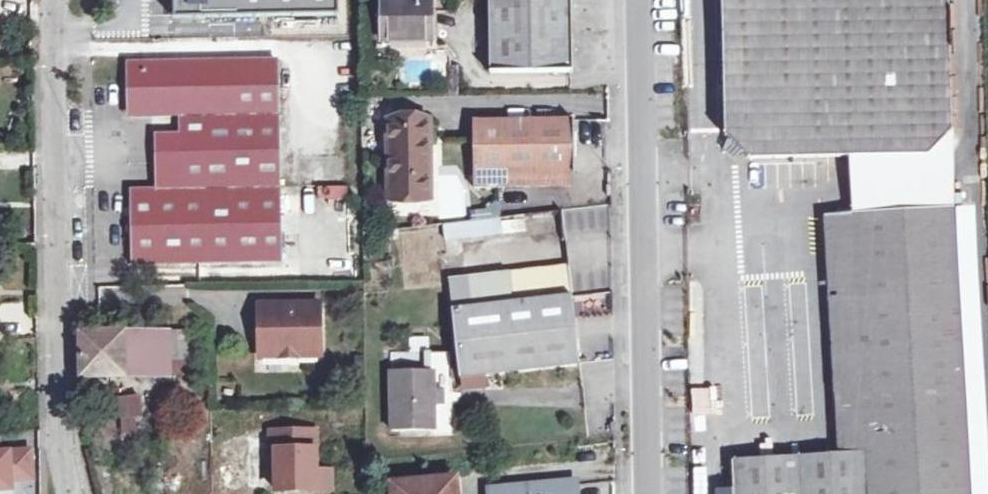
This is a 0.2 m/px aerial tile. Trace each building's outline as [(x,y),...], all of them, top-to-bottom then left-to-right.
[(176,8),(187,19),(341,16),(341,0),(175,0),(176,8)] [(433,41),(433,0),(412,0),(385,0),(384,41),(433,41)] [(573,0),(490,0),(491,74),(574,73),(573,0)] [(956,179),(952,0),(722,0),(724,136),(753,162),(850,160),(851,188),(871,186),(956,179)] [(180,114),(180,135),(181,189),(157,189),(132,190),(134,261),(284,261),(280,62),(130,64),(130,115),(180,114)] [(458,66),(450,66),(451,97),(459,97),(458,66)] [(476,121),(476,176),(576,174),(576,119),(476,121)] [(393,199),(430,199),(429,122),(393,122),(393,199)] [(181,189),(180,135),(156,135),(157,189),(181,189)] [(577,187),(576,174),(476,176),(476,189),(577,187)] [(851,188),(853,213),(822,214),(835,454),(732,460),(734,493),(871,493),(869,454),(970,448),(957,212),(956,179),(871,186),(851,188)] [(441,224),(444,254),(463,252),(462,240),(500,236),(497,206),(470,208),(471,221),(441,224)] [(462,378),(582,364),(574,295),(454,309),(462,378)] [(321,306),(261,306),(260,360),(321,359),(321,306)] [(198,332),(173,333),(174,376),(198,375),(198,332)] [(82,376),(127,376),(126,333),(98,334),(82,334),(82,376)] [(174,376),(173,333),(126,333),(127,376),(174,376)] [(393,429),(436,428),(435,372),(392,373),(393,429)] [(124,435),(137,434),(136,418),(144,418),(142,396),(121,398),(124,435)] [(317,432),(271,432),(272,467),(276,467),(277,492),(317,492),(317,472),(317,432)] [(970,448),(869,454),(871,493),(973,493),(970,448)] [(28,450),(6,452),(9,484),(32,482),(28,450)] [(10,490),(9,484),(6,452),(0,453),(0,492),(10,490)] [(332,472),(317,472),(317,492),(332,492),(332,472)] [(459,482),(397,488),(398,493),(460,493),(459,482)] [(578,484),(493,492),(493,493),(579,493),(578,484)]
